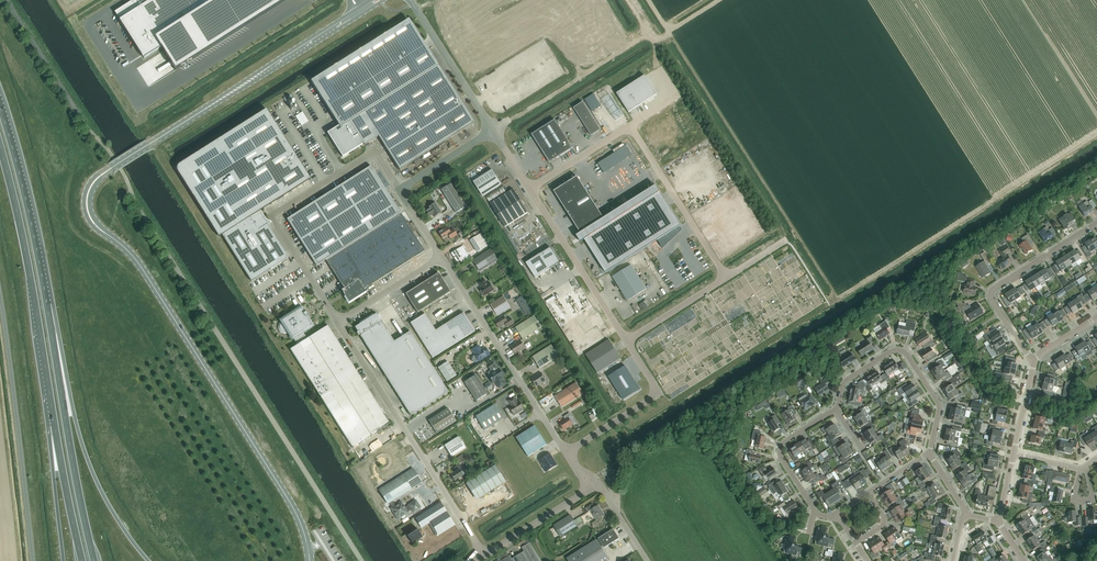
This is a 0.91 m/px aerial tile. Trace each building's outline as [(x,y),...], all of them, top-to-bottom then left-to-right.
[(286,0),(133,0),(114,12),(144,58),(161,47),(176,70),(286,0)] [(343,157),(363,144),(364,143),(365,145),(378,136),(400,170),(463,130),(468,127),(474,123),(409,19),(311,81),(339,125),(328,132),(340,152),(341,151),(344,155),(343,156),(343,157)] [(645,76),(617,94),(629,113),(657,95),(645,76)] [(624,115),(611,95),(602,100),(616,121),(621,117),(622,117),(624,116),(624,115)] [(176,167),(176,169),(177,170),(177,172),(219,237),(222,235),(251,282),(289,258),(268,225),(269,222),(271,223),(272,223),(265,219),(260,211),(310,180),(266,109),(200,150),(178,164),(177,165),(176,167)] [(300,124),(307,120),(302,110),(295,114),(300,124)] [(592,116),(582,122),(591,136),(600,130),(592,116)] [(555,120),(531,135),(547,159),(546,159),(547,160),(549,163),(556,159),(557,159),(557,158),(573,148),(555,120)] [(521,153),(524,152),(519,140),(516,142),(521,153)] [(578,169),(587,184),(600,177),(591,162),(578,169)] [(326,260),(401,214),(371,166),(287,219),(316,266),(326,260)] [(482,196),(501,184),(492,170),(473,182),(482,196)] [(577,177),(554,192),(562,205),(562,206),(571,220),(580,233),(576,236),(580,243),(584,240),(606,273),(680,226),(659,193),(660,192),(655,186),(604,219),(577,177)] [(450,184),(441,190),(456,213),(465,207),(450,184)] [(505,227),(528,212),(513,189),(490,204),(505,227)] [(1083,204),(1079,207),(1085,217),(1089,214),(1088,214),(1093,211),(1087,201),(1083,203),(1083,204)] [(429,209),(425,211),(429,217),(433,215),(434,217),(441,213),(435,203),(428,207),(429,209)] [(1063,217),(1059,220),(1065,229),(1069,227),(1068,226),(1073,223),(1072,222),(1075,220),(1071,212),(1067,214),(1063,216),(1063,217)] [(341,290),(349,303),(368,291),(366,288),(376,282),(395,270),(413,258),(424,251),(401,214),(326,260),(344,289),(341,290)] [(471,229),(476,226),(472,220),(468,223),(471,229)] [(446,227),(438,232),(443,239),(448,236),(450,239),(457,235),(453,229),(449,232),(446,227)] [(1043,230),(1039,233),(1045,242),(1048,240),(1048,239),(1056,234),(1052,228),(1049,230),(1047,227),(1043,229),(1043,230)] [(489,245),(482,233),(470,240),(477,252),(489,245)] [(1023,243),(1019,246),(1021,250),(1022,249),(1025,254),(1027,252),(1028,253),(1032,250),(1029,244),(1032,242),(1028,234),(1021,239),(1023,243)] [(1090,252),(1095,249),(1090,240),(1085,244),(1086,246),(1082,248),(1086,254),(1090,252)] [(1003,258),(996,262),(1001,270),(1012,263),(1006,253),(1010,250),(1007,245),(999,250),(1003,258)] [(550,248),(526,263),(535,278),(560,263),(550,248)] [(458,264),(459,264),(465,260),(458,249),(451,253),(458,264)] [(491,249),(473,261),(480,272),(499,260),(491,249)] [(1070,253),(1076,262),(1081,259),(1080,257),(1082,256),(1079,250),(1076,251),(1075,250),(1070,253)] [(984,252),(980,255),(984,261),(988,259),(984,252)] [(1071,265),(1076,262),(1070,253),(1065,256),(1071,265)] [(1065,256),(1060,259),(1066,268),(1068,271),(1073,268),(1071,265),(1065,256)] [(1066,268),(1060,259),(1056,262),(1057,264),(1052,267),(1056,274),(1066,268)] [(983,262),(976,267),(983,278),(990,273),(983,262)] [(627,301),(646,289),(631,265),(612,277),(627,301)] [(1045,282),(1050,279),(1055,275),(1050,268),(1048,269),(1047,268),(1044,270),(1039,273),(1045,282)] [(966,282),(966,285),(965,285),(963,293),(974,295),(976,287),(973,287),(975,280),(966,279),(967,276),(962,275),(962,272),(958,272),(956,280),(966,282)] [(450,292),(439,275),(438,273),(405,294),(417,313),(450,292)] [(1040,285),(1045,282),(1039,273),(1034,276),(1040,285)] [(1035,288),(1040,285),(1034,276),(1030,279),(1035,288)] [(484,279),(478,283),(481,288),(479,289),(484,296),(494,290),(490,283),(487,284),(484,279)] [(1030,291),(1035,288),(1030,279),(1025,282),(1026,283),(1023,285),(1027,291),(1030,289),(1030,291)] [(1010,291),(1015,300),(1021,297),(1020,296),(1024,293),(1020,288),(1016,290),(1015,288),(1010,291)] [(1058,297),(1066,292),(1063,288),(1055,293),(1058,297)] [(1096,298),(1096,296),(1093,289),(1087,292),(1088,293),(1084,295),(1088,301),(1092,299),(1093,301),(1096,298)] [(263,290),(257,292),(260,300),(266,297),(263,290)] [(1010,303),(1015,300),(1010,291),(1005,295),(1006,297),(1002,299),(1007,307),(1011,305),(1010,303)] [(1073,302),(1078,310),(1083,307),(1082,305),(1086,303),(1081,294),(1076,297),(1077,298),(1073,302)] [(520,306),(525,303),(521,295),(516,297),(520,306)] [(497,316),(511,307),(503,296),(490,304),(497,316)] [(261,301),(267,315),(273,312),(267,299),(261,301)] [(1073,314),(1078,310),(1073,302),(1067,305),(1068,306),(1064,308),(1068,314),(1072,312),(1073,314)] [(965,303),(958,308),(961,313),(962,312),(964,316),(967,314),(971,320),(977,316),(978,316),(982,314),(983,313),(982,312),(984,311),(981,307),(981,308),(978,304),(977,304),(969,310),(967,306),(965,303)] [(313,326),(309,320),(306,316),(308,315),(306,312),(304,313),(301,307),(281,320),(282,323),(281,323),(280,325),(280,326),(279,327),(280,329),(280,330),(281,331),(282,332),(284,333),(285,333),(287,333),(288,332),(292,339),(293,338),(297,344),(290,349),(352,448),(390,423),(328,325),(307,338),(303,332),(313,326)] [(1053,314),(1058,323),(1063,320),(1062,318),(1066,315),(1062,309),(1058,312),(1058,311),(1053,314)] [(475,331),(463,313),(435,330),(425,314),(410,323),(432,358),(475,331)] [(376,314),(355,327),(358,332),(357,333),(358,336),(360,334),(361,335),(360,336),(411,416),(448,392),(410,332),(394,342),(376,314)] [(592,314),(573,325),(586,345),(604,333),(592,314)] [(1053,326),(1058,323),(1053,314),(1047,318),(1048,318),(1044,321),(1048,327),(1052,324),(1053,326)] [(504,315),(495,321),(499,328),(505,324),(507,327),(514,323),(510,318),(507,320),(504,315)] [(515,328),(522,339),(541,327),(534,316),(515,328)] [(887,329),(890,327),(886,321),(879,325),(881,329),(875,333),(880,340),(890,334),(887,329)] [(914,332),(916,323),(907,321),(905,327),(898,325),(897,333),(909,336),(910,331),(914,332)] [(1033,327),(1038,336),(1043,332),(1042,330),(1046,328),(1042,322),(1038,325),(1038,324),(1033,327)] [(1033,339),(1038,336),(1033,327),(1028,330),(1027,329),(1023,331),(1028,340),(1032,337),(1033,339)] [(924,349),(933,343),(931,339),(930,340),(925,331),(920,334),(922,336),(915,340),(919,347),(922,345),(924,349)] [(1001,338),(1002,337),(998,331),(992,335),(990,331),(983,336),(987,342),(987,341),(989,345),(1001,338)] [(499,342),(506,338),(503,332),(496,337),(499,342)] [(869,343),(873,341),(869,334),(865,336),(867,341),(856,348),(861,356),(873,349),(869,343)] [(841,335),(832,340),(835,345),(844,339),(842,336),(841,335)] [(989,345),(988,345),(991,350),(992,349),(997,356),(1002,353),(999,347),(1005,344),(1001,338),(989,345)] [(510,346),(516,355),(525,348),(520,340),(510,346)] [(609,340),(585,355),(597,373),(620,359),(609,340)] [(1085,342),(1080,345),(1085,354),(1087,356),(1092,353),(1091,352),(1095,349),(1090,341),(1086,344),(1085,342)] [(533,357),(540,368),(558,356),(551,345),(533,357)] [(1085,354),(1080,345),(1075,348),(1076,350),(1072,353),(1077,361),(1081,358),(1080,357),(1085,354)] [(477,362),(479,361),(489,354),(485,348),(481,350),(478,346),(472,350),(475,354),(472,356),(471,358),(471,360),(472,362),(474,363),(477,362)] [(929,362),(937,357),(935,353),(934,354),(930,348),(921,354),(925,360),(927,359),(929,362)] [(843,367),(855,360),(850,352),(842,357),(842,358),(839,360),(843,367)] [(1060,358),(1065,366),(1070,363),(1070,362),(1074,360),(1070,354),(1066,356),(1065,354),(1060,358)] [(1005,368),(1015,370),(1017,364),(1014,364),(1015,359),(1006,357),(1005,362),(1007,362),(1005,368)] [(1060,370),(1065,366),(1060,358),(1055,361),(1056,363),(1052,365),(1056,371),(1060,369),(1060,370)] [(888,364),(893,373),(899,369),(900,372),(903,370),(900,364),(897,366),(893,361),(888,364)] [(935,376),(944,371),(942,368),(945,366),(941,361),(936,364),(938,367),(931,371),(935,376)] [(447,362),(438,368),(447,382),(456,376),(447,362)] [(888,376),(893,373),(888,364),(882,368),(886,373),(883,375),(886,380),(889,379),(888,376)] [(625,366),(608,377),(623,400),(640,389),(625,366)] [(958,374),(965,371),(962,366),(956,369),(958,374)] [(1014,376),(1015,370),(1005,368),(1004,374),(1001,373),(1000,379),(1010,382),(1012,376),(1014,376)] [(489,375),(488,376),(492,383),(495,382),(499,388),(505,384),(501,378),(503,376),(498,369),(492,373),(492,372),(491,371),(490,371),(489,372),(488,373),(488,374),(489,375)] [(886,380),(883,375),(880,377),(876,371),(871,375),(876,384),(880,382),(881,384),(886,380)] [(944,371),(935,376),(938,382),(944,378),(946,380),(947,382),(953,378),(952,377),(951,375),(949,372),(946,374),(944,371)] [(531,379),(536,387),(546,381),(541,373),(531,379)] [(1053,386),(1055,380),(1054,380),(1055,375),(1047,374),(1048,374),(1047,378),(1045,378),(1043,384),(1053,386)] [(464,382),(476,401),(487,394),(475,375),(464,382)] [(871,387),(876,384),(871,375),(865,378),(869,384),(866,386),(870,391),(872,389),(871,387)] [(957,385),(955,382),(961,379),(958,375),(953,378),(947,382),(950,386),(943,390),(947,395),(955,389),(954,387),(957,385)] [(803,376),(798,379),(804,389),(809,386),(803,376)] [(826,387),(830,384),(826,378),(820,382),(822,384),(815,389),(819,396),(825,392),(826,393),(829,391),(826,387)] [(488,391),(492,388),(492,387),(493,386),(490,383),(489,383),(489,382),(484,385),(487,390),(488,390),(488,391)] [(562,408),(577,398),(584,394),(576,382),(555,396),(562,408)] [(908,396),(917,390),(913,384),(908,387),(906,384),(897,390),(901,395),(906,392),(908,396)] [(1053,386),(1043,384),(1042,390),(1044,390),(1043,394),(1043,395),(1053,397),(1054,392),(1057,387),(1058,387),(1053,386)] [(865,391),(863,391),(864,387),(858,386),(857,389),(851,388),(849,394),(859,396),(860,393),(864,394),(865,391)] [(955,389),(947,395),(950,400),(956,396),(958,399),(964,396),(962,393),(959,394),(955,389)] [(917,390),(908,396),(910,399),(906,402),(910,407),(918,402),(916,399),(920,396),(917,390)] [(816,403),(810,395),(808,396),(806,393),(797,399),(799,402),(798,402),(801,405),(804,410),(816,403)] [(858,403),(859,396),(849,394),(848,401),(854,402),(854,405),(860,407),(861,403),(858,403)] [(514,415),(518,413),(519,413),(521,412),(521,411),(524,409),(519,401),(518,402),(514,397),(508,401),(512,406),(510,408),(514,415)] [(580,399),(571,405),(573,408),(582,401),(580,399)] [(979,410),(981,403),(972,401),(971,408),(979,410)] [(494,405),(475,416),(484,430),(503,419),(494,405)] [(951,408),(950,414),(964,417),(965,417),(967,407),(959,405),(959,409),(951,408)] [(993,414),(994,415),(1006,417),(1007,411),(1000,410),(1001,406),(994,405),(993,410),(994,410),(993,414)] [(793,414),(796,412),(792,406),(785,410),(785,411),(785,412),(782,414),(788,423),(795,419),(793,415),(793,414)] [(869,415),(864,407),(860,410),(855,412),(857,415),(854,417),(857,423),(869,415)] [(447,408),(428,421),(437,434),(456,421),(447,408)] [(569,413),(563,417),(565,420),(559,423),(564,430),(573,425),(568,418),(571,416),(569,413)] [(912,424),(922,427),(924,420),(919,419),(920,415),(911,413),(910,420),(912,420),(912,424)] [(962,426),(964,417),(950,414),(949,420),(956,421),(955,425),(962,426)] [(1034,423),(1044,425),(1045,421),(1047,422),(1049,416),(1042,414),(1041,418),(1036,416),(1034,423)] [(774,432),(780,429),(776,424),(779,422),(775,415),(772,417),(773,420),(768,423),(774,432)] [(869,415),(857,423),(860,428),(864,426),(866,428),(872,424),(869,420),(871,419),(869,415)] [(1005,423),(1006,417),(994,415),(993,420),(992,420),(991,424),(997,425),(998,422),(1004,423),(1005,423)] [(905,423),(904,423),(906,423),(905,428),(907,430),(907,434),(906,438),(915,440),(916,436),(916,433),(921,434),(922,427),(912,424),(905,423)] [(1043,428),(1044,425),(1034,423),(1033,429),(1039,430),(1038,434),(1044,435),(1046,429),(1043,428)] [(829,435),(838,429),(835,424),(828,428),(826,425),(821,429),(824,434),(827,432),(829,435)] [(867,439),(875,433),(873,430),(875,428),(872,424),(866,428),(867,431),(864,433),(867,439)] [(528,456),(547,444),(535,426),(516,438),(528,456)] [(992,436),(1001,439),(1003,432),(1002,432),(1002,433),(996,431),(996,428),(990,426),(988,431),(992,432),(992,436)] [(945,435),(955,437),(956,431),(961,432),(962,429),(955,427),(954,431),(946,429),(945,435)] [(829,443),(827,443),(830,447),(837,443),(835,439),(841,435),(838,429),(829,435),(825,437),(829,443)] [(763,449),(765,437),(760,436),(761,432),(754,430),(752,440),(756,441),(755,448),(763,449)] [(882,435),(880,436),(878,437),(875,433),(867,439),(870,444),(874,442),(876,444),(885,439),(882,435)] [(1095,444),(1090,435),(1086,437),(1084,433),(1079,436),(1080,440),(1084,446),(1087,444),(1089,448),(1095,444)] [(1043,438),(1044,435),(1038,434),(1037,437),(1031,436),(1030,443),(1039,445),(1041,438),(1043,438)] [(959,438),(955,437),(945,435),(944,441),(952,442),(951,446),(958,447),(958,444),(957,444),(959,438)] [(458,436),(444,446),(451,457),(465,448),(458,436)] [(1001,439),(992,436),(989,436),(988,440),(987,440),(985,445),(992,446),(993,443),(1000,444),(1000,445),(1001,439)] [(1065,453),(1067,444),(1061,442),(1061,438),(1058,438),(1057,444),(1060,445),(1058,451),(1065,453)] [(810,439),(807,441),(806,439),(800,442),(806,450),(809,448),(811,452),(816,448),(810,439)] [(906,439),(905,440),(904,439),(899,443),(901,447),(899,448),(904,457),(909,453),(908,451),(910,449),(909,446),(912,444),(906,439)] [(1067,444),(1065,453),(1071,454),(1073,448),(1076,448),(1078,441),(1074,440),(1074,441),(1071,441),(1070,444),(1067,444)] [(808,454),(806,450),(800,442),(795,445),(800,454),(803,452),(805,455),(808,454)] [(841,454),(850,448),(846,443),(840,447),(838,444),(833,447),(835,450),(837,448),(841,454)] [(797,456),(800,454),(795,445),(790,449),(792,452),(789,454),(794,462),(799,459),(797,456)] [(904,457),(899,448),(897,446),(892,449),(891,448),(888,449),(892,455),(895,453),(899,460),(904,457)] [(840,458),(841,461),(843,464),(849,460),(847,457),(853,453),(850,448),(841,454),(842,456),(840,458)] [(759,463),(761,456),(752,454),(753,451),(747,449),(745,455),(750,456),(748,461),(759,463)] [(950,465),(958,460),(961,458),(959,455),(960,454),(957,449),(951,453),(953,456),(946,460),(950,465)] [(989,460),(998,462),(1000,456),(999,456),(993,454),(993,451),(987,449),(986,453),(985,453),(983,459),(989,460)] [(881,460),(887,468),(892,465),(887,458),(890,456),(886,450),(883,451),(886,456),(881,460)] [(549,454),(539,460),(543,467),(546,465),(549,470),(557,465),(554,460),(553,461),(549,454)] [(881,460),(879,456),(874,459),(873,458),(870,460),(874,466),(877,464),(881,471),(887,468),(881,460)] [(961,469),(967,465),(965,462),(961,465),(958,460),(950,465),(953,470),(960,466),(961,469)] [(997,468),(998,462),(989,460),(987,465),(983,465),(983,468),(993,470),(994,467),(997,468)] [(813,467),(812,465),(810,462),(803,466),(805,469),(800,472),(804,477),(812,472),(810,469),(813,467)] [(460,472),(463,470),(459,464),(454,468),(455,470),(454,470),(454,471),(455,472),(451,475),(454,481),(463,475),(460,472)] [(494,465),(465,484),(476,500),(505,482),(494,465)] [(960,481),(968,476),(966,473),(970,470),(967,465),(961,469),(963,471),(956,476),(960,481)] [(768,479),(776,474),(772,467),(768,470),(765,466),(758,470),(763,477),(766,475),(768,479)] [(919,477),(927,472),(924,466),(915,472),(919,477)] [(1033,474),(1034,468),(1025,466),(1023,472),(1033,474)] [(413,469),(379,490),(388,504),(421,483),(413,469)] [(863,478),(867,475),(863,470),(855,475),(856,478),(861,486),(867,483),(863,478)] [(1068,483),(1070,476),(1049,471),(1047,484),(1051,485),(1052,480),(1068,483)] [(812,472),(804,477),(807,483),(811,480),(814,484),(821,479),(817,473),(814,475),(812,472)] [(915,479),(918,484),(918,485),(919,488),(925,484),(923,481),(930,477),(927,472),(919,477),(915,479)] [(1032,480),(1033,474),(1023,472),(1022,478),(1028,479),(1027,483),(1033,484),(1034,481),(1032,480)] [(614,484),(620,480),(616,473),(610,477),(614,484)] [(968,476),(960,481),(965,489),(977,481),(975,478),(971,481),(968,476)] [(861,486),(856,478),(854,479),(852,477),(846,481),(850,486),(853,484),(856,489),(861,486)] [(769,485),(768,485),(774,495),(778,492),(781,496),(787,492),(783,486),(784,485),(781,481),(776,484),(775,481),(769,485)] [(829,492),(836,503),(843,499),(838,492),(841,490),(836,481),(831,485),(834,489),(829,492)] [(759,484),(757,485),(756,482),(752,484),(756,490),(761,487),(759,484)] [(929,495),(938,489),(934,483),(928,487),(926,485),(920,488),(924,493),(927,491),(929,495)] [(1033,488),(1033,484),(1027,483),(1026,486),(1021,485),(1019,491),(1029,493),(1030,487),(1033,488)] [(884,501),(894,495),(892,492),(895,490),(892,485),(886,488),(888,491),(881,496),(884,501)] [(1063,491),(1057,490),(1058,487),(1051,485),(1049,492),(1054,493),(1052,501),(1060,503),(1063,491)] [(987,507),(988,504),(992,505),(996,488),(989,486),(987,497),(984,496),(981,506),(987,507)] [(764,487),(757,492),(759,496),(767,491),(764,487)] [(937,502),(935,499),(942,495),(938,489),(929,495),(931,498),(928,500),(929,501),(924,504),(927,508),(937,502)] [(981,506),(984,496),(979,495),(980,490),(976,489),(974,496),(977,496),(975,504),(981,506)] [(836,503),(829,492),(824,495),(821,491),(816,494),(822,502),(824,500),(829,507),(836,503)] [(1028,497),(1029,493),(1019,491),(1018,497),(1023,499),(1023,502),(1029,504),(1030,497),(1028,497)] [(896,504),(902,501),(899,496),(895,498),(894,495),(884,501),(888,506),(895,502),(896,504)] [(787,514),(798,507),(793,500),(786,505),(784,502),(778,506),(780,509),(783,507),(787,514)] [(413,512),(420,507),(416,501),(409,505),(405,508),(401,502),(391,509),(397,519),(408,512),(412,510),(413,512)] [(894,517),(903,511),(901,508),(905,505),(902,501),(896,504),(898,507),(891,511),(894,517)] [(455,525),(454,523),(441,503),(415,519),(421,528),(428,524),(437,537),(455,525)] [(941,513),(951,515),(952,509),(944,508),(945,505),(938,503),(937,508),(942,509),(941,513)] [(586,508),(588,512),(590,510),(596,520),(604,515),(598,505),(595,507),(593,504),(586,508)] [(1096,520),(1096,511),(1095,511),(1095,510),(1088,510),(1089,521),(1096,520)] [(905,517),(906,519),(906,520),(912,517),(909,512),(905,514),(903,511),(894,517),(898,522),(905,517)] [(1075,526),(1081,525),(1081,518),(1077,518),(1076,511),(1069,511),(1070,513),(1067,513),(1067,517),(1065,517),(1063,519),(1063,521),(1065,522),(1067,522),(1068,522),(1075,522),(1075,526)] [(949,521),(951,515),(941,513),(940,518),(935,516),(934,521),(941,523),(941,520),(949,521)] [(1031,522),(1029,519),(1030,518),(1027,514),(1021,518),(1023,521),(1016,525),(1020,530),(1031,522)] [(580,517),(574,521),(570,515),(554,526),(561,537),(583,522),(580,517)] [(940,526),(941,523),(934,521),(933,526),(938,527),(937,531),(947,533),(948,527),(940,526)] [(1034,526),(1031,522),(1020,530),(1023,535),(1030,531),(1031,533),(1037,530),(1034,526)] [(833,545),(834,540),(829,539),(829,537),(825,536),(826,529),(821,527),(821,529),(818,528),(814,544),(830,548),(831,545),(833,545)] [(412,543),(422,537),(416,528),(407,534),(412,543)] [(905,538),(902,533),(899,535),(894,528),(889,531),(895,540),(897,543),(905,538)] [(1040,534),(1039,533),(1042,532),(1040,528),(1037,530),(1031,533),(1033,536),(1026,540),(1029,546),(1038,540),(1035,537),(1040,534)] [(567,559),(568,560),(605,560),(608,559),(601,547),(603,546),(604,548),(619,539),(613,529),(598,539),(599,540),(597,541),(596,540),(567,559)] [(892,542),(895,540),(889,531),(884,535),(888,542),(886,543),(889,549),(894,546),(892,542)] [(945,539),(947,533),(937,531),(936,535),(931,534),(930,539),(937,541),(937,538),(945,539)] [(978,535),(983,543),(987,541),(990,545),(994,543),(990,537),(987,538),(983,531),(978,535)] [(801,553),(803,548),(797,547),(798,545),(793,544),(795,537),(790,535),(790,537),(786,537),(783,553),(799,556),(800,553),(801,553)] [(980,545),(983,543),(978,535),(973,538),(977,545),(974,547),(978,552),(982,550),(980,545)] [(889,549),(886,543),(884,545),(879,538),(874,541),(879,550),(883,548),(885,552),(889,549)] [(936,544),(937,541),(930,539),(929,544),(930,544),(929,548),(933,549),(943,551),(944,545),(936,544)] [(1041,549),(1045,547),(1047,545),(1044,541),(1040,544),(1038,540),(1029,546),(1033,551),(1040,546),(1041,549)] [(876,552),(879,550),(874,541),(868,545),(873,552),(870,553),(874,559),(879,556),(876,552)] [(530,543),(522,548),(524,551),(511,560),(509,556),(502,560),(541,560),(530,543)] [(1039,560),(1041,560),(1048,556),(1046,553),(1048,551),(1045,547),(1041,549),(1037,552),(1039,555),(1037,557),(1039,560)] [(941,557),(943,551),(933,549),(932,553),(927,552),(926,557),(933,559),(933,556),(941,557)]
